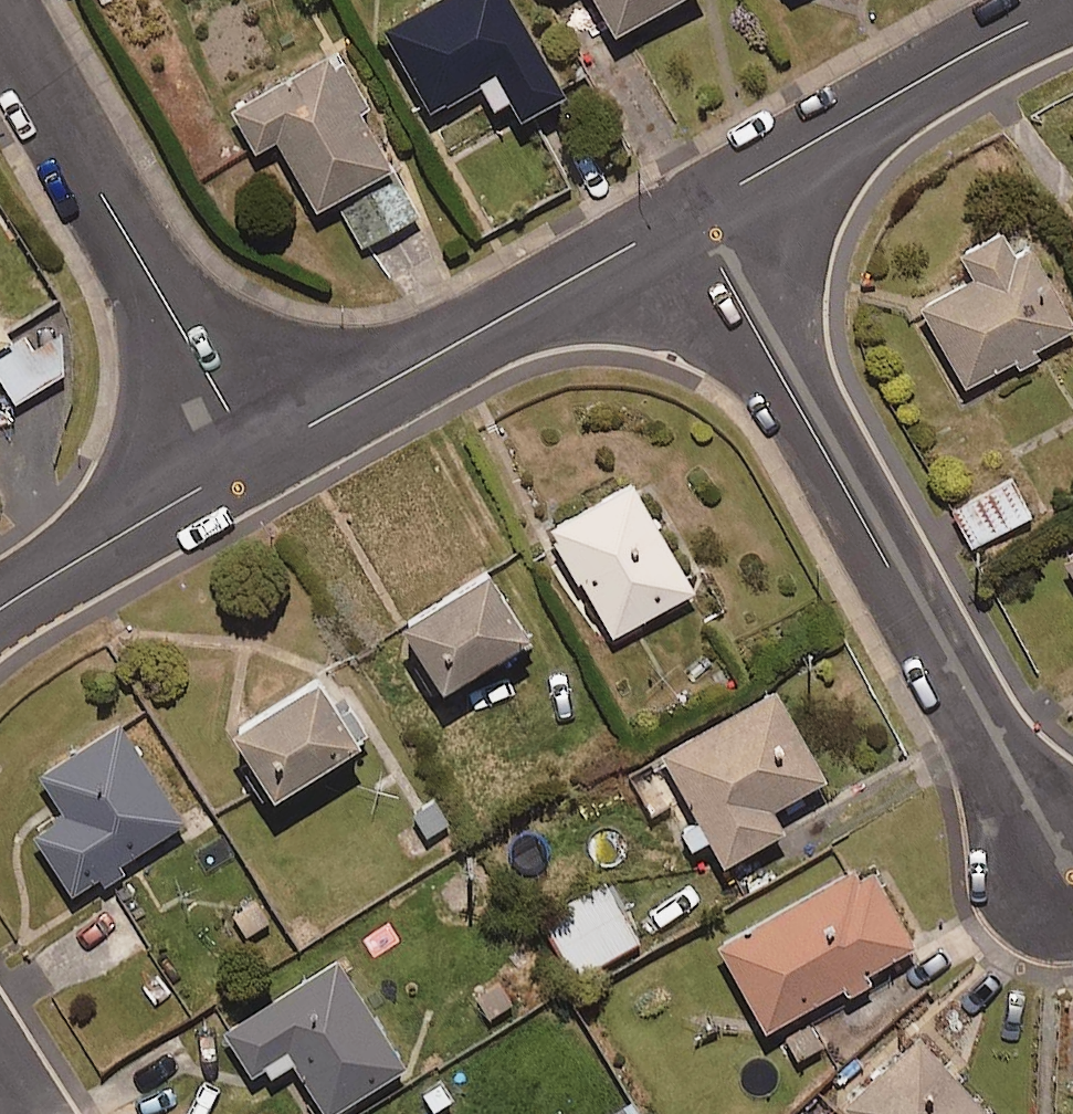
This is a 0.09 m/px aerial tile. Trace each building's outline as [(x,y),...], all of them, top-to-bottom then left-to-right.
[(378,27),(427,114),(479,85),(491,107),(507,98),(518,117),(561,93),(509,0),(427,0),(378,27)] [(613,30),(667,0),(596,0),(613,30)] [(326,51),(225,107),(251,153),(273,141),(313,211),(334,199),(360,245),(415,215),(356,110),(367,104),(342,60),(333,65),(326,51)] [(920,308),(965,388),(1016,360),(1021,369),(1037,360),(1032,351),(1072,328),(1072,326),(1028,246),(1013,254),(1000,229),(958,253),(973,278),(920,308)] [(15,327),(0,304),(0,337),(15,327)] [(0,345),(0,370),(18,398),(66,367),(65,326),(36,342),(27,328),(0,345)] [(1032,512),(1012,476),(951,508),(970,544),(1032,512)] [(626,484),(548,529),(610,637),(688,592),(626,484)] [(1061,561),(1072,582),(1072,555),(1061,561)] [(484,574),(398,626),(437,692),(523,640),(484,574)] [(328,662),(239,718),(282,787),(372,731),(328,662)] [(774,689),(658,755),(721,866),(782,832),(770,809),(825,778),(774,689)] [(39,831),(76,888),(101,872),(107,880),(127,868),(120,857),(183,816),(121,718),(41,769),(69,812),(39,831)] [(448,822),(428,773),(402,784),(422,832),(448,822)] [(860,860),(722,935),(769,1021),(922,938),(881,864),(867,871),(860,860)] [(611,874),(539,915),(574,975),(645,934),(611,874)] [(342,947),(223,1024),(254,1071),(269,1061),(275,1070),(297,1056),(331,1109),(413,1056),(342,947)] [(923,1031),(848,1099),(862,1113),(998,1113),(923,1031)]
